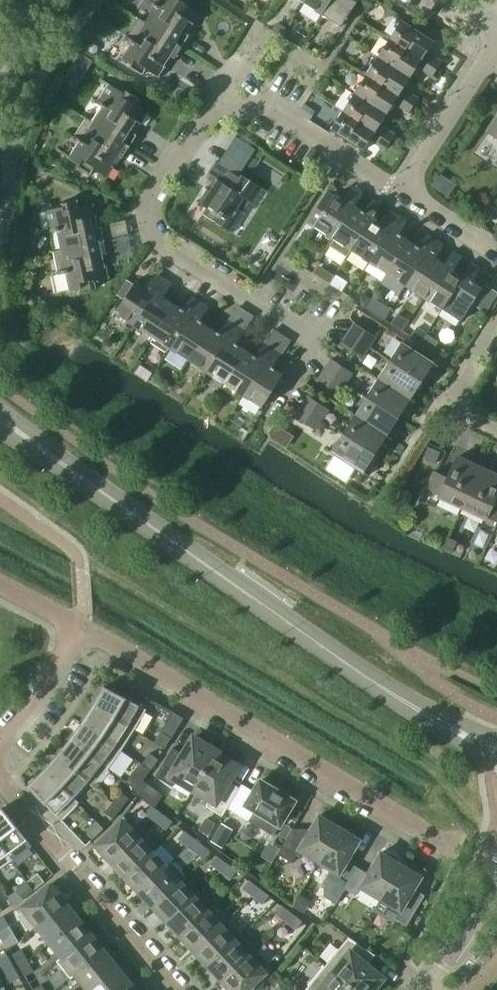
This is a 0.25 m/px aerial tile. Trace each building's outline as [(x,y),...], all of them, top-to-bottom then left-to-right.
[(181,47),(189,35),(183,32),(189,22),(193,25),(200,14),(187,6),(191,0),(149,0),(148,3),(155,7),(145,22),(138,18),(138,19),(181,47)] [(330,0),(304,0),(303,2),(321,14),(330,0)] [(321,14),(341,26),(346,19),(347,20),(348,18),(347,17),(358,0),(330,0),(321,14)] [(174,58),(181,47),(138,19),(125,38),(132,42),(122,57),(131,63),(129,67),(142,75),(146,69),(159,77),(166,67),(162,64),(168,55),(174,58)] [(389,39),(437,70),(442,62),(430,55),(429,57),(425,55),(433,42),(401,21),(389,39)] [(276,23),(272,30),(281,36),(286,29),(276,23)] [(296,33),(291,41),(299,47),(305,38),(296,33)] [(432,78),(437,70),(389,39),(377,57),(410,78),(418,66),(421,68),(420,70),(432,78)] [(82,54),(78,61),(88,67),(92,61),(82,54)] [(402,91),(410,78),(377,57),(365,75),(414,106),(419,98),(407,91),(405,93),(402,91)] [(409,114),(414,106),(365,75),(354,93),(386,115),(395,102),(398,104),(397,106),(409,114)] [(85,118),(129,147),(136,135),(130,131),(137,122),(140,124),(147,114),(135,106),(139,100),(125,91),(123,94),(107,83),(95,102),(103,107),(93,122),(85,118)] [(379,127),(386,115),(354,93),(342,112),(390,143),(395,134),(384,127),(382,129),(379,127)] [(304,104),(298,113),(308,120),(314,111),(304,104)] [(385,150),(390,143),(342,112),(330,130),(362,151),(371,138),(375,140),(373,142),(385,150)] [(487,131),(496,137),(496,116),(487,131)] [(121,158),(129,147),(85,118),(72,138),(79,142),(69,157),(79,164),(77,167),(90,175),(94,169),(106,177),(113,167),(109,164),(116,155),(121,158)] [(237,176),(214,161),(206,173),(215,179),(209,190),(204,187),(195,201),(205,207),(201,213),(230,232),(243,212),(238,209),(244,198),(253,204),(263,189),(239,173),(237,176)] [(438,175),(431,185),(445,195),(453,184),(438,175)] [(354,206),(363,193),(355,187),(346,200),(344,198),(343,199),(335,194),(334,196),(326,191),(312,213),(320,218),(314,227),(331,237),(328,242),(330,243),(354,206)] [(373,218),(382,204),(373,198),(364,211),(362,210),(361,211),(354,206),(330,243),(329,245),(346,257),(372,218),(373,218)] [(52,252),(103,241),(101,227),(94,228),(92,218),(96,217),(93,205),(79,208),(77,201),(60,204),(61,208),(43,211),(48,233),(57,232),(61,250),(52,252)] [(369,262),(399,216),(391,211),(383,223),(380,221),(379,222),(373,218),(372,218),(346,257),(347,257),(351,250),(369,262)] [(388,274),(408,242),(401,237),(401,235),(399,234),(407,221),(399,216),(369,262),(388,274)] [(406,285),(435,239),(427,234),(419,247),(417,245),(416,246),(408,242),(388,274),(406,285)] [(444,265),(444,264),(437,260),(437,258),(435,257),(444,244),(435,239),(406,285),(424,297),(444,265)] [(103,241),(52,252),(56,275),(65,273),(68,291),(80,288),(80,292),(95,289),(94,281),(109,278),(106,265),(102,266),(100,255),(106,254),(103,241)] [(463,277),(462,276),(455,272),(455,271),(453,269),(462,256),(453,251),(444,264),(444,265),(424,297),(442,309),(463,277)] [(463,277),(442,309),(461,321),(481,289),(473,283),(474,282),(472,281),(480,268),(471,262),(462,276),(463,277)] [(327,273),(322,279),(328,283),(334,275),(330,272),(327,273)] [(124,299),(115,313),(134,325),(163,280),(155,274),(147,286),(144,285),(144,286),(136,281),(133,285),(127,281),(118,295),(124,299)] [(335,275),(329,284),(340,291),(346,283),(335,275)] [(152,337),(173,304),(165,299),(166,299),(163,297),(171,285),(163,280),(134,325),(152,337)] [(358,295),(355,300),(364,306),(369,298),(364,294),(358,295)] [(154,338),(151,343),(165,352),(168,347),(170,348),(199,303),(191,297),(183,310),(181,308),(180,309),(173,304),(152,337),(154,338)] [(379,302),(372,313),(384,320),(391,310),(379,302)] [(189,360),(209,328),(201,323),(202,322),(200,320),(208,308),(199,303),(170,348),(189,360)] [(398,315),(392,324),(402,330),(408,321),(398,315)] [(207,372),(236,326),(228,321),(220,333),(217,332),(217,333),(209,328),(189,360),(207,372)] [(347,333),(369,347),(375,336),(354,323),(347,333)] [(411,324),(406,332),(419,341),(425,332),(411,324)] [(225,383),(246,351),(238,346),(239,345),(236,344),(244,331),(236,326),(207,372),(225,383)] [(362,357),(369,347),(347,333),(340,344),(362,357)] [(427,335),(422,342),(433,349),(437,341),(427,335)] [(389,360),(421,381),(429,370),(433,372),(438,365),(401,341),(389,360)] [(243,395),(272,349),(264,344),(256,356),(253,354),(253,356),(246,351),(225,383),(243,395)] [(272,349),(243,395),(261,407),(282,375),(274,370),(275,369),(272,367),(280,354),(272,349)] [(323,370),(345,384),(352,373),(331,359),(323,370)] [(414,393),(421,381),(389,360),(377,379),(414,402),(418,395),(414,393)] [(338,394),(345,384),(323,370),(317,380),(338,394)] [(410,409),(414,402),(377,379),(366,397),(398,417),(406,406),(410,409)] [(300,406),(321,420),(329,409),(307,396),(300,406)] [(391,429),(398,417),(366,397),(354,415),(390,439),(395,432),(391,429)] [(315,430),(321,420),(300,406),(293,416),(315,430)] [(386,445),(390,439),(354,415),(342,433),(374,454),(382,442),(386,445)] [(367,465),(374,454),(342,433),(330,452),(367,476),(372,468),(367,465)] [(461,508),(480,467),(457,456),(447,477),(435,472),(423,498),(435,503),(438,497),(461,508)] [(496,521),(496,500),(495,499),(496,494),(496,475),(480,467),(461,508),(484,518),(481,525),(492,530),(496,521)] [(93,705),(134,730),(146,709),(104,686),(93,705)] [(121,750),(134,730),(93,705),(82,722),(121,750)] [(183,718),(172,712),(160,732),(171,738),(183,718)] [(108,768),(121,750),(82,722),(70,739),(108,768)] [(193,789),(215,751),(209,747),(211,745),(201,739),(199,741),(193,737),(183,754),(172,748),(155,776),(172,786),(176,779),(193,789)] [(93,786),(108,768),(70,739),(57,755),(93,786)] [(222,816),(226,808),(239,788),(228,781),(233,772),(235,773),(240,765),(229,759),(228,761),(215,754),(217,752),(215,751),(193,789),(209,799),(205,806),(222,816)] [(141,763),(150,770),(158,759),(149,753),(141,763)] [(93,787),(93,786),(57,755),(43,770),(78,803),(79,803),(73,797),(87,782),(93,787)] [(142,780),(150,770),(141,763),(133,774),(142,780)] [(61,820),(78,803),(43,770),(28,786),(61,820)] [(239,788),(226,808),(247,821),(253,810),(279,826),(294,801),(289,798),(290,795),(282,790),(279,792),(259,780),(253,791),(241,784),(239,788)] [(112,802),(121,809),(129,798),(120,791),(112,802)] [(112,819),(121,809),(112,802),(104,812),(112,819)] [(155,821),(161,814),(151,806),(145,813),(155,821)] [(26,840),(1,808),(0,809),(0,844),(12,860),(13,860),(9,853),(26,840)] [(166,829),(172,822),(161,814),(155,821),(166,829)] [(318,862),(339,828),(336,826),(335,821),(331,817),(327,816),(322,818),(318,815),(306,837),(292,828),(277,854),(292,863),(299,850),(318,862)] [(94,838),(104,829),(96,821),(86,830),(94,838)] [(112,863),(138,838),(123,823),(122,825),(119,822),(97,843),(99,845),(98,847),(112,863)] [(206,822),(200,833),(208,838),(214,826),(206,822)] [(344,888),(357,867),(347,861),(359,840),(356,838),(356,836),(354,832),(350,829),(346,828),(342,829),(339,828),(318,862),(331,869),(324,880),(324,896),(336,903),(345,889),(344,888)] [(188,847),(194,839),(184,831),(178,839),(188,847)] [(126,877),(152,853),(138,838),(112,863),(126,877)] [(194,839),(188,847),(198,854),(204,847),(194,839)] [(12,860),(0,844),(0,868),(12,860)] [(380,899),(401,864),(397,862),(396,858),(393,854),(388,853),(384,854),(380,852),(367,873),(357,867),(344,888),(345,889),(356,895),(360,887),(380,899)] [(140,892),(165,868),(152,853),(126,877),(140,892)] [(220,871),(226,864),(216,856),(210,864),(220,871)] [(140,892),(153,906),(179,882),(185,877),(171,862),(165,868),(140,892)] [(226,864),(220,871),(230,879),(236,871),(226,864)] [(401,864),(380,899),(400,910),(395,919),(406,925),(419,904),(408,898),(421,877),(417,874),(417,872),(415,868),(412,866),(408,865),(404,866),(401,864)] [(27,881),(34,890),(44,881),(37,873),(27,881)] [(23,898),(34,890),(27,881),(16,890),(23,898)] [(252,896),(258,888),(248,881),(242,888),(252,896)] [(167,921),(193,897),(179,882),(153,906),(167,921)] [(38,926),(65,904),(52,887),(50,889),(48,886),(24,905),(26,908),(24,909),(38,926)] [(258,888),(252,896),(262,904),(268,896),(258,888)] [(300,896),(293,907),(302,913),(309,902),(300,896)] [(181,936),(206,912),(193,897),(167,921),(181,936)] [(50,941),(78,919),(65,904),(38,926),(50,941)] [(285,921),(291,914),(280,906),(274,913),(285,921)] [(194,950),(220,926),(206,912),(181,936),(194,950)] [(291,914),(285,921),(295,929),(301,922),(291,914)] [(9,925),(4,916),(0,918),(0,930),(9,925)] [(57,962),(90,935),(78,919),(50,941),(62,956),(56,961),(57,962)] [(194,950),(208,965),(241,934),(227,919),(220,926),(194,950)] [(241,934),(208,965),(222,979),(255,949),(241,934)] [(69,977),(103,951),(90,935),(57,962),(69,977)] [(373,989),(374,989),(384,978),(378,972),(376,974),(366,965),(375,955),(348,937),(324,966),(354,989),(372,989),(373,989)] [(19,965),(27,960),(21,949),(13,954),(19,965)] [(232,989),(246,989),(262,975),(260,973),(269,964),(255,949),(222,979),(232,989)] [(115,966),(103,951),(69,977),(70,978),(76,974),(87,987),(83,989),(86,989),(115,966)] [(13,967),(7,956),(0,959),(0,964),(4,971),(13,967)] [(27,960),(19,965),(25,976),(33,971),(27,960)] [(128,982),(115,966),(86,989),(118,989),(128,982)] [(304,989),(354,989),(324,966),(304,989)] [(13,967),(4,971),(10,982),(19,978),(13,967)] [(128,982),(118,989),(135,989),(128,982)]
